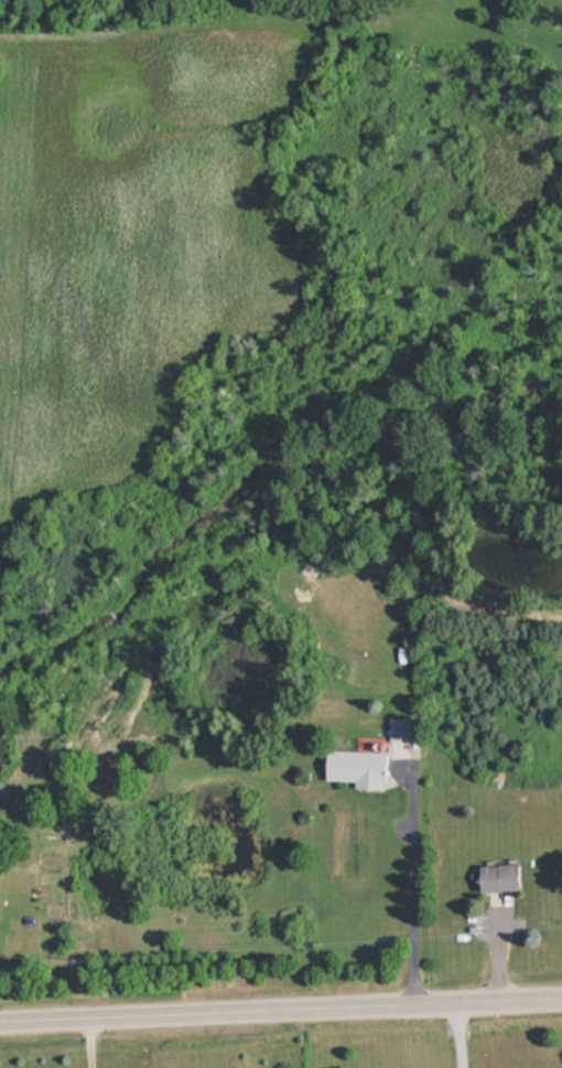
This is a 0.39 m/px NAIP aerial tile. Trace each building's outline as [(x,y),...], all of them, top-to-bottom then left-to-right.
[(404,601),(405,587),(392,586),(391,600),(404,601)] [(385,744),(392,744),(392,758),(407,758),(407,718),(385,718),(385,744)] [(350,789),(378,790),(379,752),(320,751),(319,781),(350,782),(350,789)] [(473,864),(473,891),(515,891),(515,864),(473,864)]
